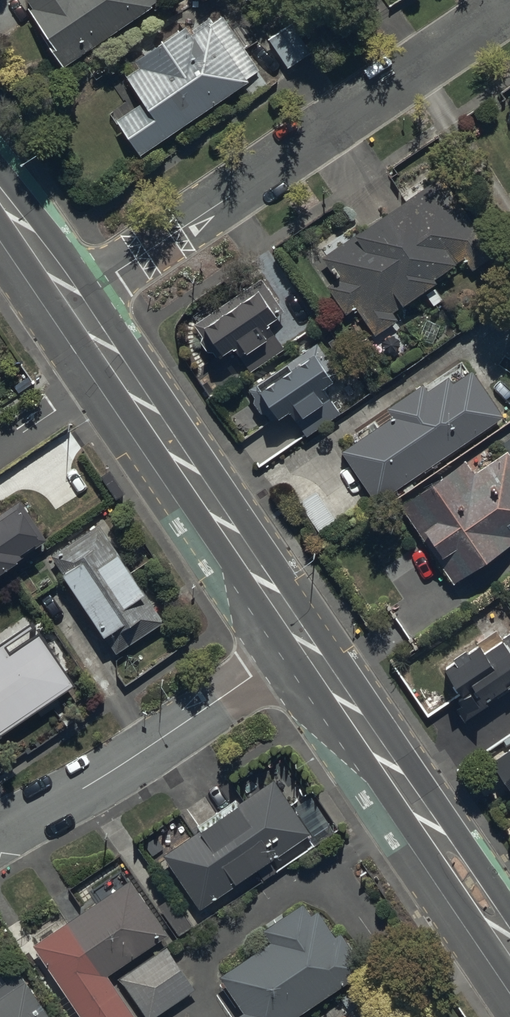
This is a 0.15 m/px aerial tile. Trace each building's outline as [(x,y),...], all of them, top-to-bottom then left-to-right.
[(64,67),(114,34),(155,6),(151,0),(19,0),(64,67)] [(114,120),(138,155),(261,73),(237,38),(219,11),(124,74),(143,101),(114,120)] [(269,43),(287,69),(313,52),(295,25),(269,43)] [(488,243),(443,176),(325,254),(339,276),(326,284),(346,315),(360,307),(369,321),(378,334),(399,320),(391,307),(464,259),(472,271),(496,256),(488,243)] [(269,327),(285,316),(260,279),(193,323),(218,360),(235,349),(250,372),(284,349),(269,327)] [(320,343),(249,389),(272,423),(290,411),(306,436),(340,413),(324,389),(342,377),(320,343)] [(386,408),(394,420),(342,454),(376,504),(504,420),(471,369),(453,381),(450,377),(429,391),(424,383),(386,408)] [(455,585),(509,549),(509,454),(509,452),(474,474),(464,460),(400,502),(410,517),(455,585)] [(45,543),(15,499),(0,509),(0,573),(45,543)] [(51,556),(118,655),(165,623),(99,524),(51,556)] [(75,686),(33,623),(0,645),(0,741),(5,738),(3,734),(75,686)] [(445,671),(461,695),(452,701),(466,723),(495,704),(502,715),(509,709),(509,628),(445,671)] [(490,762),(509,792),(509,748),(490,762)] [(163,854),(200,909),(310,836),(273,780),(163,854)] [(81,1016),(136,1016),(110,978),(171,937),(132,880),(71,920),(33,946),(81,1016)] [(173,895),(159,904),(181,936),(194,927),(173,895)] [(254,926),(264,942),(214,974),(238,1011),(227,1016),(292,1016),(363,970),(339,930),(331,932),(315,908),(308,912),(299,897),(254,926)] [(147,1016),(159,1016),(199,990),(169,947),(121,979),(147,1016)] [(21,970),(0,984),(0,1016),(53,1016),(21,970)]
